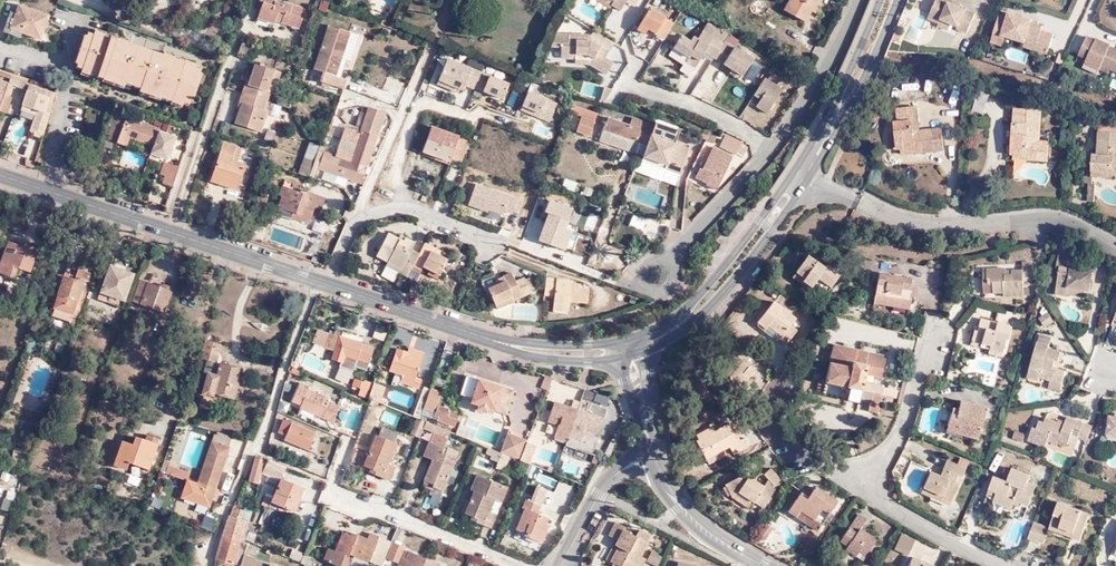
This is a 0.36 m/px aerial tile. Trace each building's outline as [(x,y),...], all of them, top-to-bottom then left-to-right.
[(264,1),(258,15),(275,21),(277,16),(282,18),(281,22),(298,28),(302,17),(299,16),(302,8),(283,1),(283,4),(275,1),(275,0),(263,0),(264,1)] [(612,7),(614,4),(607,0),(592,0),(609,12),(612,7)] [(612,7),(621,13),(629,0),(607,0),(614,4),(612,7)] [(818,0),(788,0),(782,12),(806,25),(818,0)] [(956,25),(955,28),(967,33),(974,12),(960,7),(961,3),(952,0),(934,0),(927,18),(939,22),(938,27),(948,30),(951,23),(956,25)] [(327,5),(321,3),(319,9),(325,11),(327,5)] [(49,17),(19,5),(9,29),(40,41),(49,17)] [(369,16),(381,20),(384,12),(373,8),(369,16)] [(664,44),(674,28),(650,12),(640,27),(647,32),(654,37),(653,38),(664,44)] [(1031,20),(1006,12),(1004,18),(997,16),(989,43),(1001,47),(1004,37),(1024,42),(1022,48),(1047,55),(1054,33),(1042,30),(1043,26),(1030,22),(1031,20)] [(320,81),(343,89),(346,81),(335,78),(341,59),(355,63),(363,39),(328,27),(314,70),(323,73),(320,81)] [(647,32),(640,27),(636,33),(643,38),(647,32)] [(604,61),(614,46),(594,34),(591,38),(569,37),(569,45),(562,45),(561,60),(575,60),(575,57),(587,57),(593,61),(590,66),(606,77),(613,67),(604,61)] [(714,62),(722,48),(709,40),(703,35),(696,45),(692,42),(689,46),(680,41),(667,59),(683,70),(679,75),(689,82),(705,56),(714,63),(714,62)] [(1086,35),(1077,56),(1085,60),(1080,69),(1097,77),(1099,71),(1107,75),(1109,70),(1115,73),(1115,49),(1086,35)] [(197,88),(201,75),(193,72),(194,70),(162,59),(163,55),(125,43),(124,47),(92,36),(91,38),(84,36),(76,63),(83,65),(82,68),(115,79),(117,74),(124,76),(123,79),(126,80),(141,85),(145,86),(146,84),(152,85),(150,91),(184,102),(185,99),(192,101),(197,88)] [(737,47),(728,40),(722,48),(714,62),(731,73),(742,80),(753,63),(734,52),(737,47)] [(255,46),(242,42),(238,54),(251,59),(255,46)] [(501,102),(509,81),(442,55),(430,86),(468,101),(472,91),(501,102)] [(575,66),(590,66),(593,61),(587,57),(575,57),(575,60),(575,66)] [(243,103),(241,108),(236,123),(261,132),(268,111),(264,110),(270,92),(274,94),(281,73),(256,64),(250,81),(248,85),(245,84),(239,102),(243,103)] [(0,70),(0,75),(15,80),(16,75),(0,70)] [(202,73),(201,75),(197,88),(202,90),(206,75),(202,73)] [(740,84),(742,80),(731,73),(729,77),(740,84)] [(117,74),(115,79),(125,82),(126,80),(123,79),(124,76),(117,74)] [(16,75),(15,80),(13,85),(19,87),(22,77),(16,75)] [(534,85),(542,86),(545,80),(538,76),(534,85)] [(22,77),(19,87),(29,90),(32,81),(22,77)] [(343,90),(343,89),(320,81),(320,82),(343,90)] [(0,82),(0,110),(4,96),(8,84),(0,82)] [(782,93),(764,82),(754,99),(761,103),(756,110),(768,117),(782,93)] [(13,86),(8,84),(4,96),(9,98),(13,86)] [(33,130),(43,133),(56,94),(34,87),(27,109),(39,112),(37,116),(33,130)] [(518,109),(548,122),(557,102),(527,89),(518,109)] [(600,102),(602,103),(612,92),(605,89),(600,102)] [(9,98),(4,96),(0,110),(6,112),(11,99),(9,98)] [(598,116),(574,107),(572,113),(596,122),(598,116)] [(900,149),(902,153),(943,148),(942,126),(918,128),(917,107),(898,108),(899,120),(895,120),(897,149),(900,149)] [(368,167),(386,113),(378,111),(369,108),(360,134),(345,129),(337,153),(334,152),(333,155),(324,152),(321,146),(315,163),(309,179),(315,181),(319,169),(347,179),(362,184),(365,174),(369,176),(371,168),(368,167)] [(1012,108),(1012,116),(1039,117),(1039,109),(1012,108)] [(129,138),(152,146),(158,129),(116,113),(104,145),(114,149),(116,143),(126,146),(129,138)] [(1039,117),(1012,116),(1010,150),(1014,150),(1014,159),(1048,160),(1049,140),(1038,140),(1039,117)] [(650,142),(652,135),(650,134),(652,127),(633,120),(631,127),(606,118),(604,124),(607,125),(603,138),(609,140),(611,133),(630,140),(628,147),(638,150),(637,154),(644,157),(650,142)] [(658,119),(656,124),(652,135),(650,142),(644,157),(643,161),(655,165),(653,169),(654,169),(674,176),(679,161),(685,163),(688,152),(673,147),(681,127),(658,119)] [(1097,133),(1115,134),(1115,125),(1098,124),(1097,133)] [(316,125),(311,138),(314,140),(319,126),(316,125)] [(319,126),(314,140),(325,144),(330,130),(319,126)] [(176,136),(158,129),(152,146),(149,155),(148,157),(160,161),(162,157),(167,159),(176,136)] [(31,136),(42,140),(43,133),(33,130),(31,136)] [(451,163),(459,143),(459,141),(432,130),(423,156),(437,161),(450,166),(451,163)] [(275,134),(267,131),(262,148),(269,151),(275,134)] [(1091,172),(1111,173),(1111,176),(1115,176),(1115,134),(1097,133),(1096,155),(1091,155),(1091,172)] [(729,137),(726,135),(723,141),(742,145),(742,144),(729,137)] [(149,155),(152,146),(129,138),(126,146),(149,155)] [(707,138),(704,145),(712,147),(715,139),(707,138)] [(735,156),(742,145),(723,141),(719,148),(735,156)] [(236,146),(224,142),(212,181),(237,190),(239,185),(246,187),(252,168),(231,160),(236,146)] [(315,163),(321,146),(311,143),(305,159),(315,163)] [(469,146),(459,143),(451,163),(462,166),(469,146)] [(702,171),(699,170),(695,179),(707,185),(706,186),(716,191),(728,167),(724,165),(729,156),(715,150),(711,159),(709,158),(702,171)] [(7,160),(14,162),(19,156),(10,152),(7,160)] [(450,166),(437,161),(435,165),(449,169),(450,166)] [(643,161),(642,165),(653,169),(655,165),(643,161)] [(679,178),(685,163),(679,161),(674,176),(679,178)] [(163,184),(173,187),(179,168),(164,163),(160,174),(166,176),(163,184)] [(315,181),(342,191),(347,179),(319,169),(315,181)] [(672,180),(674,176),(654,169),(652,174),(672,180)] [(512,217),(518,195),(473,184),(468,206),(512,217)] [(300,215),(298,221),(309,225),(316,207),(322,210),(326,199),(308,193),(307,196),(283,187),(279,196),(284,198),(279,208),(294,214),(300,215)] [(395,194),(381,188),(378,194),(392,201),(395,194)] [(566,215),(568,209),(551,202),(548,208),(566,215)] [(573,211),(568,209),(566,215),(548,208),(546,213),(549,214),(539,241),(566,250),(572,232),(566,230),(573,211)] [(684,230),(691,221),(682,214),(675,223),(684,230)] [(629,222),(615,218),(613,221),(612,226),(627,230),(629,222)] [(641,234),(631,231),(629,238),(639,241),(641,234)] [(399,272),(408,277),(414,266),(420,255),(412,251),(415,243),(406,238),(404,241),(399,239),(389,234),(377,256),(388,262),(401,268),(399,272)] [(6,242),(0,260),(0,273),(11,277),(15,266),(26,270),(33,252),(6,242)] [(434,248),(426,244),(420,255),(414,266),(422,271),(424,267),(440,275),(448,260),(440,256),(432,252),(434,248)] [(1055,293),(1066,295),(1067,287),(1086,290),(1089,291),(1093,274),(1078,270),(1080,259),(1059,254),(1056,266),(1060,268),(1055,293)] [(816,283),(829,292),(840,278),(811,256),(799,272),(807,278),(805,281),(814,288),(816,283)] [(386,266),(399,272),(401,268),(388,262),(386,266)] [(995,286),(995,297),(1004,297),(1005,301),(1026,300),(1025,286),(1034,285),(1033,266),(1023,266),(1024,274),(1014,274),(1014,279),(1007,280),(1007,275),(1006,272),(990,273),(990,286),(995,286)] [(112,297),(122,300),(130,275),(105,267),(97,292),(108,296),(106,299),(111,301),(112,297)] [(812,291),(814,288),(805,281),(807,278),(799,272),(794,278),(812,291)] [(876,285),(886,286),(887,273),(878,272),(876,285)] [(886,286),(876,285),(873,303),(909,308),(911,296),(909,295),(911,277),(887,273),(886,286)] [(75,275),(73,281),(80,283),(78,289),(84,291),(88,280),(75,275)] [(513,275),(505,279),(506,283),(498,286),(489,289),(496,305),(513,298),(515,302),(532,295),(532,294),(537,292),(535,289),(538,287),(535,275),(517,283),(513,275)] [(80,283),(73,281),(62,277),(51,306),(70,313),(78,289),(80,283)] [(156,286),(137,280),(130,301),(161,312),(169,292),(167,286),(161,284),(156,286)] [(548,280),(546,297),(555,299),(554,307),(570,309),(571,304),(588,307),(590,293),(581,292),(581,287),(572,286),(567,285),(567,283),(548,280)] [(826,296),(829,292),(816,283),(814,288),(826,296)] [(984,298),(995,297),(995,286),(990,286),(984,286),(984,298)] [(1067,287),(1066,295),(1083,299),(1086,290),(1067,287)] [(119,307),(122,300),(112,297),(111,301),(106,299),(108,296),(97,292),(95,299),(119,307)] [(515,303),(515,302),(513,298),(496,305),(498,310),(515,303)] [(760,321),(769,328),(773,325),(785,335),(781,339),(788,344),(800,331),(794,325),(798,318),(777,301),(760,321)] [(151,312),(135,306),(132,313),(148,319),(151,312)] [(1044,325),(1052,319),(1046,308),(1037,314),(1044,325)] [(1014,318),(999,314),(995,326),(980,321),(976,335),(973,334),(969,345),(979,347),(979,352),(1001,358),(1005,346),(1007,346),(1014,318)] [(773,325),(769,328),(781,339),(785,335),(773,325)] [(124,334),(117,332),(113,344),(120,347),(124,334)] [(1042,378),(1054,381),(1064,383),(1067,371),(1059,369),(1053,367),(1055,360),(1060,361),(1062,362),(1065,354),(1050,348),(1052,338),(1040,335),(1030,378),(1041,382),(1042,378)] [(375,349),(340,337),(332,361),(355,368),(358,360),(370,364),(375,349)] [(237,388),(239,379),(242,369),(223,363),(223,364),(217,362),(222,344),(206,340),(201,358),(208,359),(204,373),(210,374),(204,393),(213,396),(215,392),(234,398),(237,388)] [(882,378),(886,356),(835,346),(826,382),(820,380),(818,391),(869,402),(868,411),(879,413),(883,394),(874,392),(875,384),(863,381),(864,375),(882,378)] [(1114,369),(1115,369),(1115,351),(1098,349),(1096,363),(1105,364),(1105,359),(1115,360),(1114,369)] [(408,357),(409,354),(399,350),(398,350),(397,350),(390,372),(396,374),(393,383),(401,386),(402,384),(419,390),(422,381),(415,378),(421,363),(408,357)] [(409,352),(409,354),(408,357),(421,363),(423,358),(409,352)] [(739,395),(752,380),(759,372),(740,355),(720,378),(739,395)] [(504,390),(468,378),(461,397),(473,401),(472,403),(480,406),(478,411),(488,414),(489,410),(497,413),(504,390)] [(364,383),(356,380),(353,389),(368,395),(372,384),(365,381),(364,383)] [(756,383),(752,380),(739,395),(743,397),(756,383)] [(1064,383),(1054,381),(1052,389),(1062,391),(1064,383)] [(900,408),(904,409),(910,383),(906,382),(900,408)] [(309,387),(300,384),(292,402),(300,406),(299,409),(332,422),(339,406),(327,401),(329,398),(308,390),(309,387)] [(560,398),(571,397),(571,386),(559,386),(560,398)] [(420,420),(430,390),(424,388),(413,417),(420,420)] [(370,392),(368,398),(369,399),(373,401),(379,403),(382,397),(370,392)] [(555,404),(577,411),(579,405),(557,397),(555,404)] [(352,400),(342,426),(357,432),(367,405),(352,400)] [(957,431),(956,435),(977,441),(987,411),(959,402),(957,412),(955,418),(950,416),(947,427),(957,431)] [(586,414),(577,411),(555,404),(549,425),(558,428),(555,436),(568,440),(566,446),(591,454),(597,439),(595,438),(601,419),(604,420),(608,410),(590,404),(586,414)] [(432,419),(438,406),(434,405),(429,417),(432,419)] [(447,417),(450,411),(438,406),(432,419),(454,428),(456,421),(447,417)] [(459,415),(450,411),(447,417),(456,421),(459,415)] [(770,412),(759,417),(766,429),(775,424),(770,412)] [(1114,413),(1113,417),(1107,416),(1104,437),(1115,438),(1115,413),(1114,413)] [(1083,441),(1089,426),(1067,416),(1063,424),(1045,417),(1042,422),(1039,420),(1036,426),(1033,426),(1026,441),(1043,447),(1045,442),(1055,446),(1057,441),(1066,445),(1072,428),(1079,431),(1077,438),(1083,441)] [(316,435),(284,420),(278,434),(287,438),(285,441),(309,452),(316,435)] [(716,458),(733,450),(739,447),(742,453),(759,444),(755,438),(752,440),(741,422),(727,430),(720,434),(717,428),(707,434),(708,438),(707,438),(716,458)] [(426,423),(424,430),(447,439),(450,432),(426,423)] [(720,434),(727,430),(724,425),(717,428),(720,434)] [(379,436),(395,442),(398,434),(383,428),(379,436)] [(1072,428),(1066,445),(1073,448),(1077,438),(1079,431),(1072,428)] [(228,445),(231,436),(217,432),(215,441),(228,445)] [(1013,441),(1022,444),(1025,436),(1016,432),(1013,441)] [(395,442),(379,436),(376,434),(363,465),(371,469),(377,471),(376,474),(391,480),(396,467),(389,464),(391,460),(397,443),(395,442)] [(133,446),(123,443),(115,467),(125,470),(128,463),(148,470),(158,439),(147,435),(145,441),(136,438),(133,446)] [(521,462),(527,445),(528,442),(510,435),(502,454),(509,457),(521,462)] [(554,441),(566,446),(568,440),(555,436),(554,441)] [(115,467),(123,443),(120,442),(113,466),(115,467)] [(442,454),(445,448),(429,442),(424,455),(433,460),(425,482),(434,485),(432,488),(443,492),(455,459),(446,455),(442,454)] [(208,507),(211,496),(208,495),(210,488),(214,489),(227,449),(210,443),(196,484),(185,480),(179,497),(208,507)] [(521,462),(529,465),(536,448),(527,445),(521,462)] [(504,471),(509,457),(502,454),(487,448),(485,454),(490,456),(490,459),(497,463),(495,468),(504,471)] [(735,454),(733,450),(716,458),(720,463),(735,454)] [(249,477),(260,480),(265,459),(263,458),(256,456),(249,477)] [(286,467),(268,460),(262,474),(280,481),(281,479),(286,467)] [(931,471),(923,487),(952,501),(959,485),(955,484),(959,475),(963,477),(966,469),(948,460),(944,468),(949,471),(945,477),(940,475),(931,471)] [(737,485),(741,496),(745,492),(763,503),(765,500),(773,506),(786,486),(785,484),(791,479),(781,466),(772,474),(778,481),(774,487),(764,480),(759,471),(737,485)] [(998,490),(995,498),(1012,505),(1015,498),(1020,500),(1029,504),(1039,484),(1030,480),(1032,473),(1015,467),(1011,478),(998,473),(992,487),(998,490)] [(3,468),(1,479),(7,481),(10,470),(3,468)] [(944,468),(940,475),(945,477),(949,471),(944,468)] [(117,481),(120,474),(113,471),(110,479),(117,481)] [(477,522),(475,525),(491,531),(496,517),(489,514),(494,501),(501,504),(507,489),(477,477),(470,491),(474,493),(465,517),(470,519),(477,522)] [(281,479),(280,481),(273,499),(272,502),(295,511),(304,489),(281,479)] [(795,508),(803,512),(807,506),(828,520),(844,497),(822,483),(817,493),(814,497),(806,491),(795,508)] [(808,487),(806,491),(814,497),(817,493),(808,487)] [(952,501),(923,487),(921,492),(950,505),(952,501)] [(989,495),(995,498),(998,490),(992,487),(989,495)] [(745,492),(741,496),(760,507),(763,503),(745,492)] [(272,502),(273,499),(266,496),(262,505),(269,508),(272,502)] [(1015,498),(1012,505),(1016,507),(1020,500),(1015,498)] [(1062,499),(1052,520),(1061,524),(1062,523),(1076,528),(1073,534),(1080,537),(1092,512),(1062,499)] [(542,531),(545,526),(547,519),(537,515),(540,507),(525,501),(522,509),(524,510),(516,532),(524,535),(523,538),(541,545),(546,533),(542,531)] [(807,506),(803,512),(825,526),(828,520),(807,506)] [(225,529),(223,536),(228,538),(240,542),(246,521),(240,519),(243,510),(234,507),(231,516),(229,516),(225,529)] [(856,538),(851,545),(860,551),(864,546),(871,550),(881,536),(866,525),(872,516),(863,509),(848,531),(856,538)] [(211,531),(215,519),(204,515),(200,527),(211,531)] [(1050,524),(1036,518),(1029,533),(1045,540),(1053,525),(1050,524)] [(1052,520),(1050,524),(1053,525),(1073,534),(1076,528),(1062,523),(1061,524),(1052,520)] [(613,565),(634,565),(638,558),(649,538),(637,531),(633,537),(623,532),(625,528),(615,523),(608,536),(616,541),(613,546),(616,549),(608,563),(613,565)] [(754,537),(760,541),(770,527),(764,523),(754,537)] [(770,527),(760,541),(769,546),(778,533),(770,527)] [(244,540),(253,542),(255,534),(247,531),(244,540)] [(843,538),(851,545),(856,538),(848,531),(843,538)] [(914,540),(900,531),(890,548),(904,556),(914,540)] [(351,536),(343,533),(335,552),(328,549),(323,561),(337,565),(345,565),(349,555),(368,562),(379,537),(370,534),(368,539),(357,534),(355,538),(351,536)] [(223,536),(215,561),(230,565),(231,565),(234,565),(259,565),(260,565),(254,563),(255,561),(244,557),(248,544),(244,543),(240,542),(228,538),(223,536)] [(403,547),(392,542),(385,559),(396,563),(402,550),(403,547)] [(388,548),(377,544),(370,562),(380,565),(381,565),(388,548)] [(864,546),(860,551),(867,556),(871,550),(864,546)] [(396,563),(400,565),(405,552),(402,550),(396,563)] [(652,565),(655,565),(660,557),(650,551),(645,562),(652,565)] [(405,552),(400,565),(399,565),(439,565),(405,552)] [(922,559),(923,556),(915,552),(909,565),(937,565),(922,559)] [(299,564),(304,565),(306,565),(308,562),(313,564),(314,561),(303,556),(299,564)]
